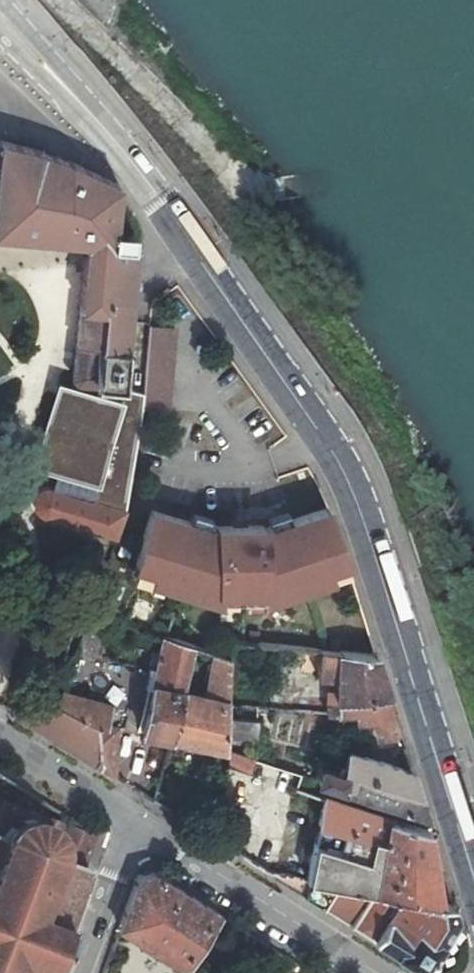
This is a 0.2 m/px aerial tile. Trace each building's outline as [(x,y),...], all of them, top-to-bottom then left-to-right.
[(2,236),(1,244),(23,246),(24,238),(89,246),(78,381),(82,385),(98,387),(105,388),(105,389),(128,391),(133,323),(139,234),(128,195),(126,190),(122,186),(118,184),(113,181),(66,162),(0,143),(0,235),(2,236)] [(99,393),(60,383),(36,468),(97,485),(93,502),(128,513),(145,407),(151,325),(143,324),(133,323),(128,391),(105,389),(105,388),(98,387),(99,393)] [(177,327),(151,325),(145,407),(171,409),(177,327)] [(119,540),(128,513),(93,502),(57,491),(52,490),(47,491),(43,493),(40,497),(38,502),(38,507),(39,510),(41,514),(45,517),(119,540)] [(265,600),(331,577),(327,566),(346,560),(337,531),(326,508),(262,531),(262,527),(215,527),(215,531),(150,511),(134,564),(153,569),(150,581),(216,600),(217,597),(262,598),(262,599),(265,600)] [(331,577),(349,571),(346,560),(327,566),(331,577)] [(153,569),(134,564),(131,575),(150,581),(153,569)] [(93,613),(79,654),(96,660),(110,620),(93,613)] [(185,693),(196,649),(166,640),(164,639),(146,734),(172,739),(185,693)] [(258,663),(261,645),(234,642),(233,660),(258,663)] [(339,680),(340,702),(389,696),(383,677),(376,654),(341,654),(330,653),(322,652),(322,677),(339,680)] [(207,698),(185,693),(172,739),(227,749),(228,736),(229,717),(233,660),(219,655),(207,698)] [(39,689),(20,718),(99,768),(98,730),(86,722),(60,706),(61,703),(51,697),(39,689)] [(60,706),(86,722),(98,730),(99,768),(114,777),(118,730),(108,728),(112,707),(64,696),(61,703),(60,706)] [(401,733),(389,696),(340,702),(340,706),(340,716),(360,718),(381,715),(390,736),(401,733)] [(330,715),(340,716),(340,706),(330,705),(330,715)] [(258,721),(229,717),(228,736),(257,743),(258,721)] [(251,773),(256,760),(256,756),(235,751),(231,768),(251,773)] [(322,767),(316,780),(425,814),(418,791),(413,773),(349,752),(343,774),(322,767)] [(292,818),(319,825),(323,797),(299,789),(302,775),(256,760),(251,773),(231,768),(226,799),(274,812),(269,836),(249,834),(244,859),(265,872),(304,897),(309,881),(317,844),(286,840),(292,818)] [(82,867),(94,835),(0,776),(0,972),(49,972),(81,886),(87,869),(82,867)] [(368,891),(375,892),(390,817),(323,797),(319,825),(321,825),(317,844),(309,881),(340,886),(368,891)] [(440,904),(435,868),(429,829),(390,817),(375,892),(440,904)] [(177,887),(153,872),(137,877),(118,928),(193,972),(194,972),(217,912),(177,887)] [(324,909),(340,886),(309,881),(304,897),(324,909)] [(368,891),(340,886),(324,909),(346,923),(368,891)] [(440,904),(375,892),(352,926),(378,943),(424,972),(458,918),(454,905),(440,904)]
